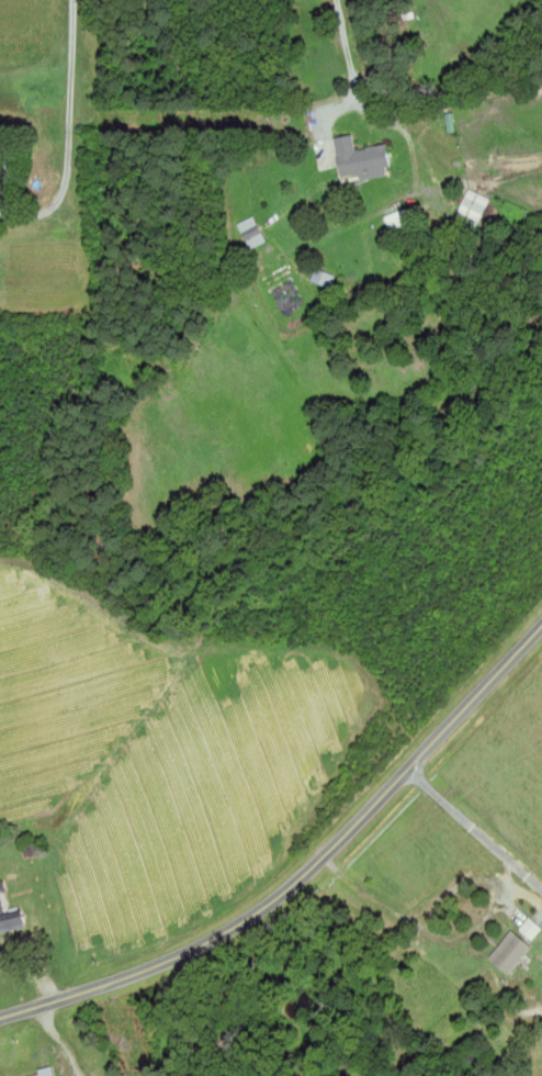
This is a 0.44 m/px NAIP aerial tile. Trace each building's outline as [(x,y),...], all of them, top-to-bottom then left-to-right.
[(335,137),(353,133),(355,149),(386,142),(391,165),(385,166),(386,172),(361,178),(360,173),(353,173),(352,171),(341,175),(335,137)] [(470,188),(456,216),(475,226),(492,199),(470,188)] [(385,214),(391,227),(410,221),(404,208),(385,214)] [(237,223),(253,215),(267,239),(251,247),(237,223)] [(316,267),(312,277),(331,285),(336,274),(316,267)] [(26,906),(11,910),(5,882),(0,883),(0,932),(30,925),(26,906)] [(541,934),(541,925),(535,919),(525,931),(536,941),(541,934)] [(511,974),(535,946),(515,929),(491,957),(511,974)] [(71,1035),(83,1033),(80,1019),(68,1022),(71,1035)]
